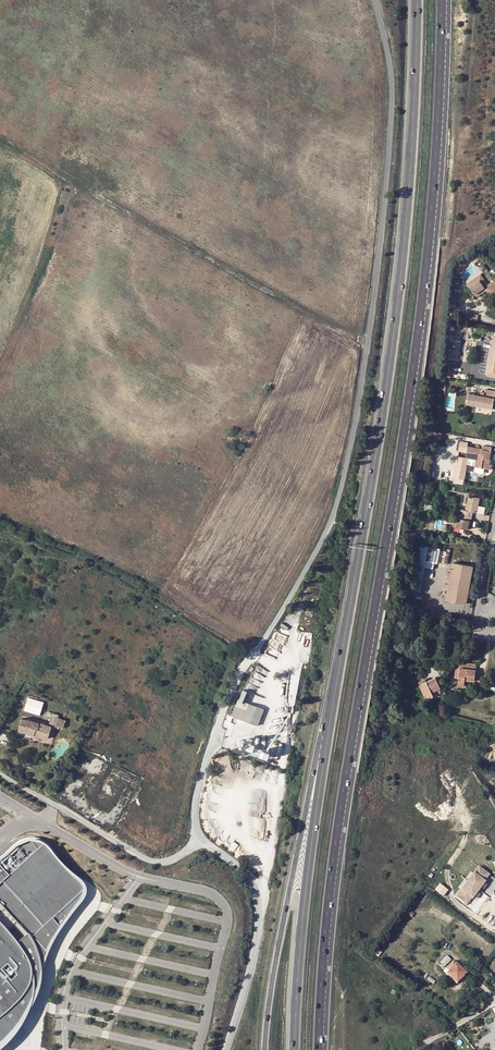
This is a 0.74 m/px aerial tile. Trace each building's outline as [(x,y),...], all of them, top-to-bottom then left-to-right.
[(468,279),(470,283),(468,285),(475,296),(485,289),(491,298),(494,295),(494,278),(483,286),(481,283),(485,280),(479,272),(468,279)] [(468,393),(466,404),(492,409),(494,397),(494,390),(485,388),(484,390),(483,396),(468,393)] [(482,449),(467,446),(465,457),(467,457),(475,459),(474,464),(473,466),(484,468),(485,462),(489,463),(489,459),(492,447),(483,445),(482,449)] [(467,496),(464,511),(468,511),(471,512),(472,512),(476,513),(477,505),(479,498),(467,496)] [(477,505),(476,513),(483,514),(484,507),(477,505)] [(464,511),(457,509),(456,518),(457,518),(470,521),(470,517),(467,517),(468,511),(464,511)] [(470,521),(457,518),(456,521),(455,527),(459,528),(458,532),(462,533),(463,529),(466,530),(467,525),(469,525),(470,521)] [(424,567),(432,568),(435,549),(436,548),(419,545),(416,564),(413,581),(421,582),(424,567)] [(449,552),(442,550),(441,562),(447,563),(449,552)] [(467,594),(472,565),(452,561),(450,572),(446,571),(445,576),(449,577),(448,583),(444,582),(442,588),(447,589),(446,591),(467,594)] [(445,599),(465,604),(467,594),(446,591),(445,599)] [(426,649),(415,647),(414,654),(425,656),(426,649)] [(425,658),(437,660),(438,651),(426,649),(425,656),(425,658)] [(462,680),(474,682),(475,670),(466,669),(467,663),(458,662),(457,668),(458,668),(457,679),(457,680),(456,686),(462,687),(462,680)] [(440,690),(436,680),(421,686),(428,701),(433,698),(431,694),(440,690)] [(440,690),(431,694),(433,698),(434,700),(440,698),(440,690)] [(26,710),(42,714),(45,701),(29,697),(26,710)] [(263,709),(237,698),(231,714),(256,725),(263,709)] [(48,722),(61,727),(64,720),(57,717),(58,714),(52,712),(48,722)] [(17,731),(46,739),(49,726),(20,718),(17,731)] [(261,744),(257,743),(258,738),(250,735),(248,740),(243,739),(241,745),(259,751),(261,744)] [(54,849),(47,844),(41,842),(35,841),(31,841),(26,843),(22,845),(15,851),(9,857),(1,862),(0,863),(0,1049),(7,1049),(17,1041),(21,1035),(29,1022),(37,1006),(44,987),(45,980),(46,971),(47,964),(52,951),(59,939),(74,917),(89,898),(90,895),(91,891),(90,887),(87,882),(83,879),(79,876),(70,868),(64,862),(58,855),(54,849)] [(470,906),(493,873),(480,865),(458,897),(470,906)] [(441,883),(437,890),(446,895),(450,889),(441,883)] [(444,967),(451,960),(445,955),(439,962),(444,967)] [(445,975),(456,985),(465,975),(451,962),(445,969),(448,972),(445,975)]
